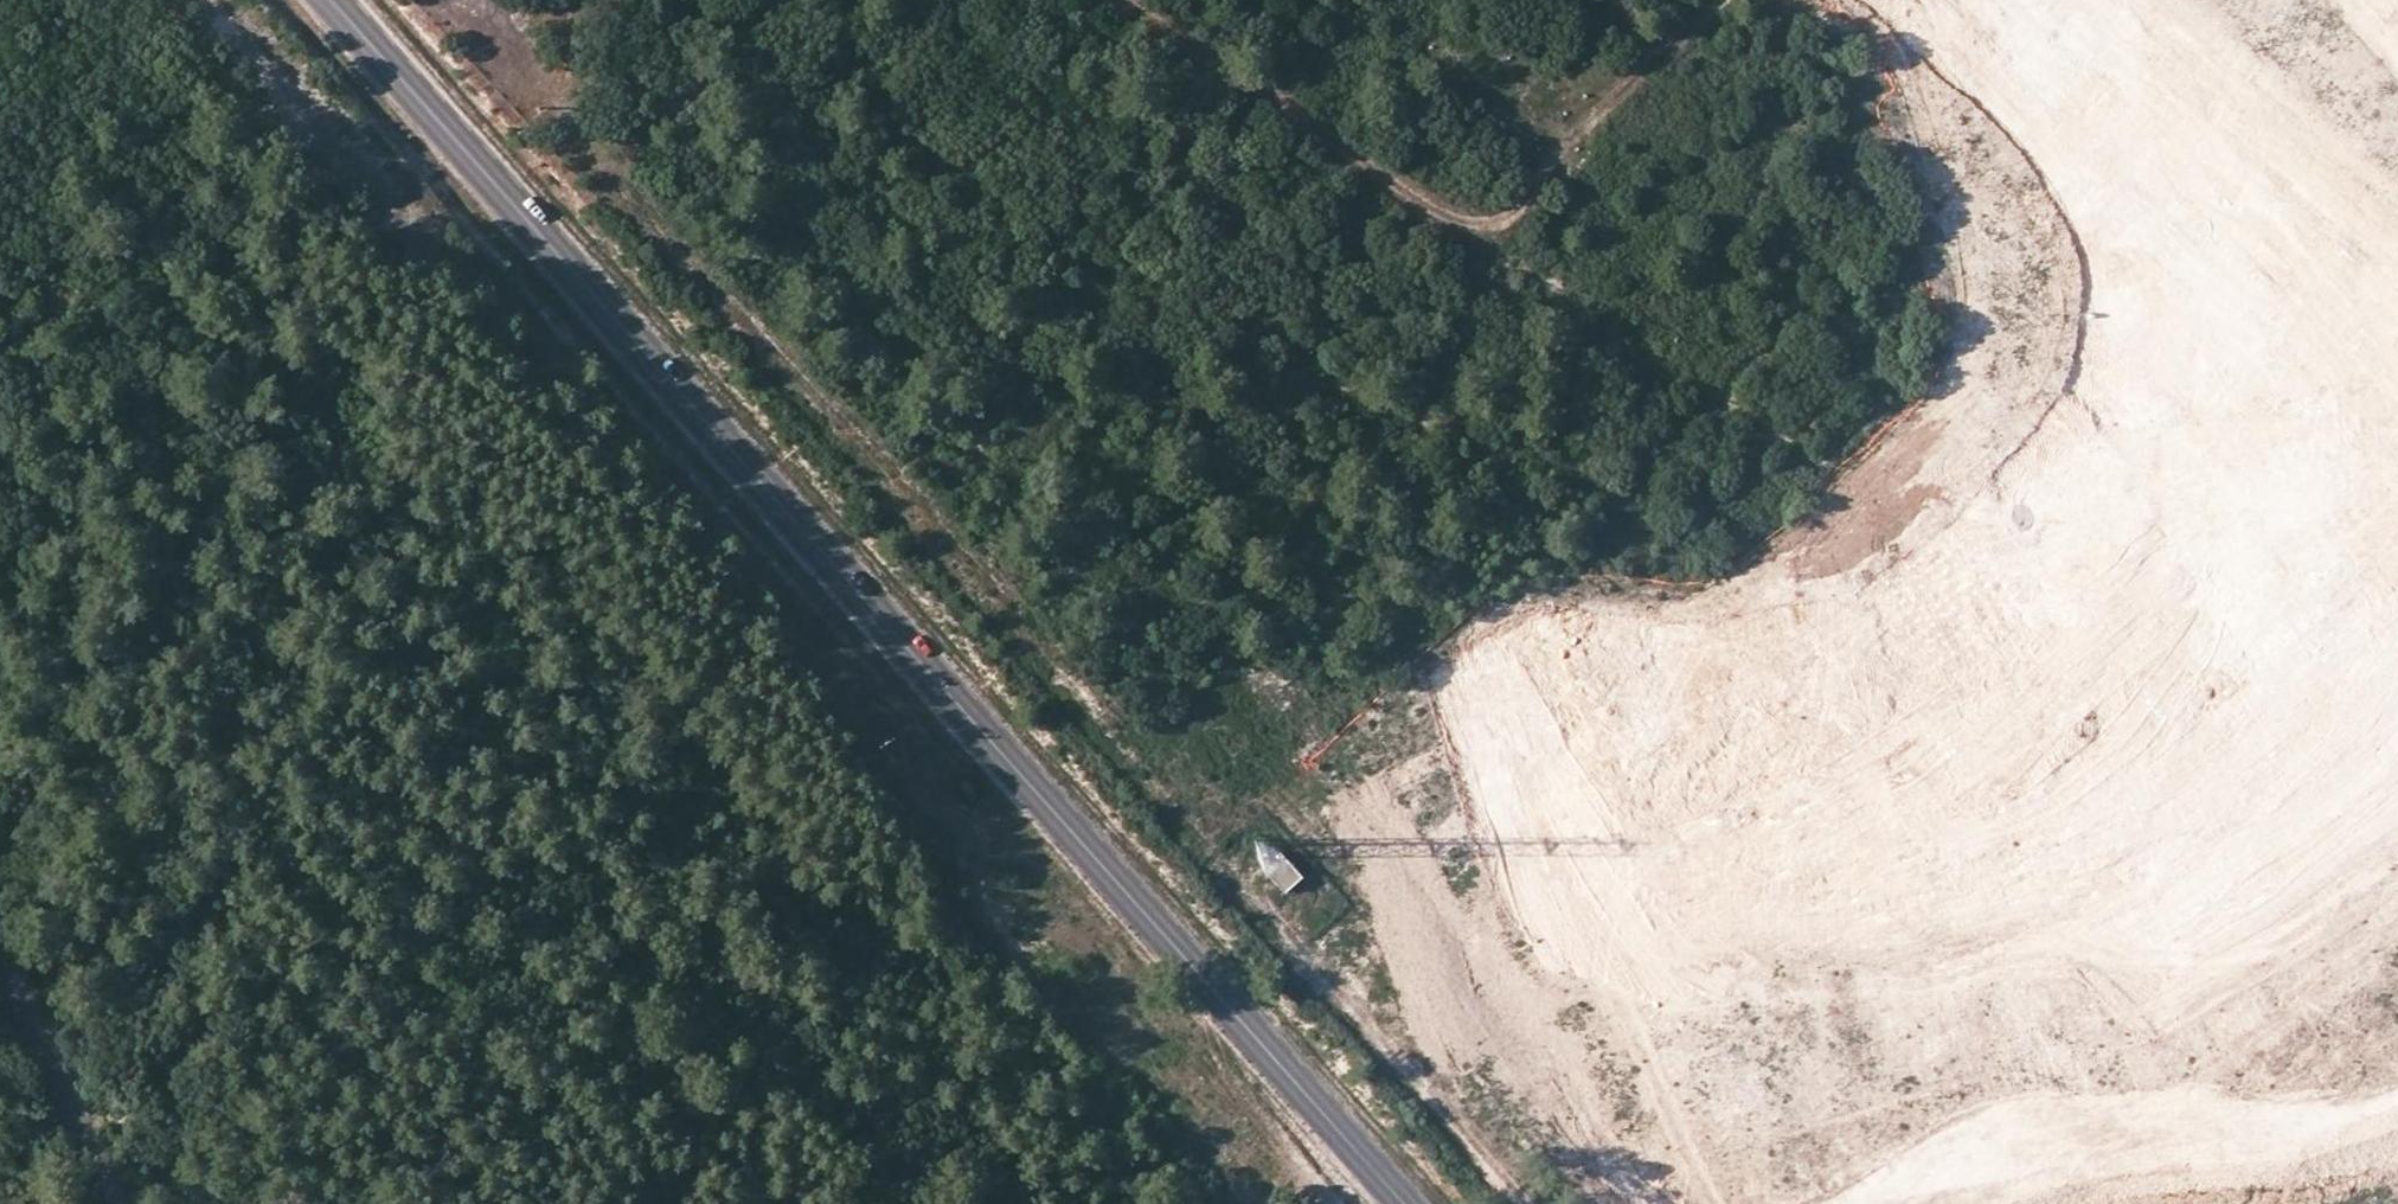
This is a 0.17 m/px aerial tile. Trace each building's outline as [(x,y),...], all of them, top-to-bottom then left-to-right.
[(1281,853),(1264,868),(1285,892),(1302,876),(1281,853)]
